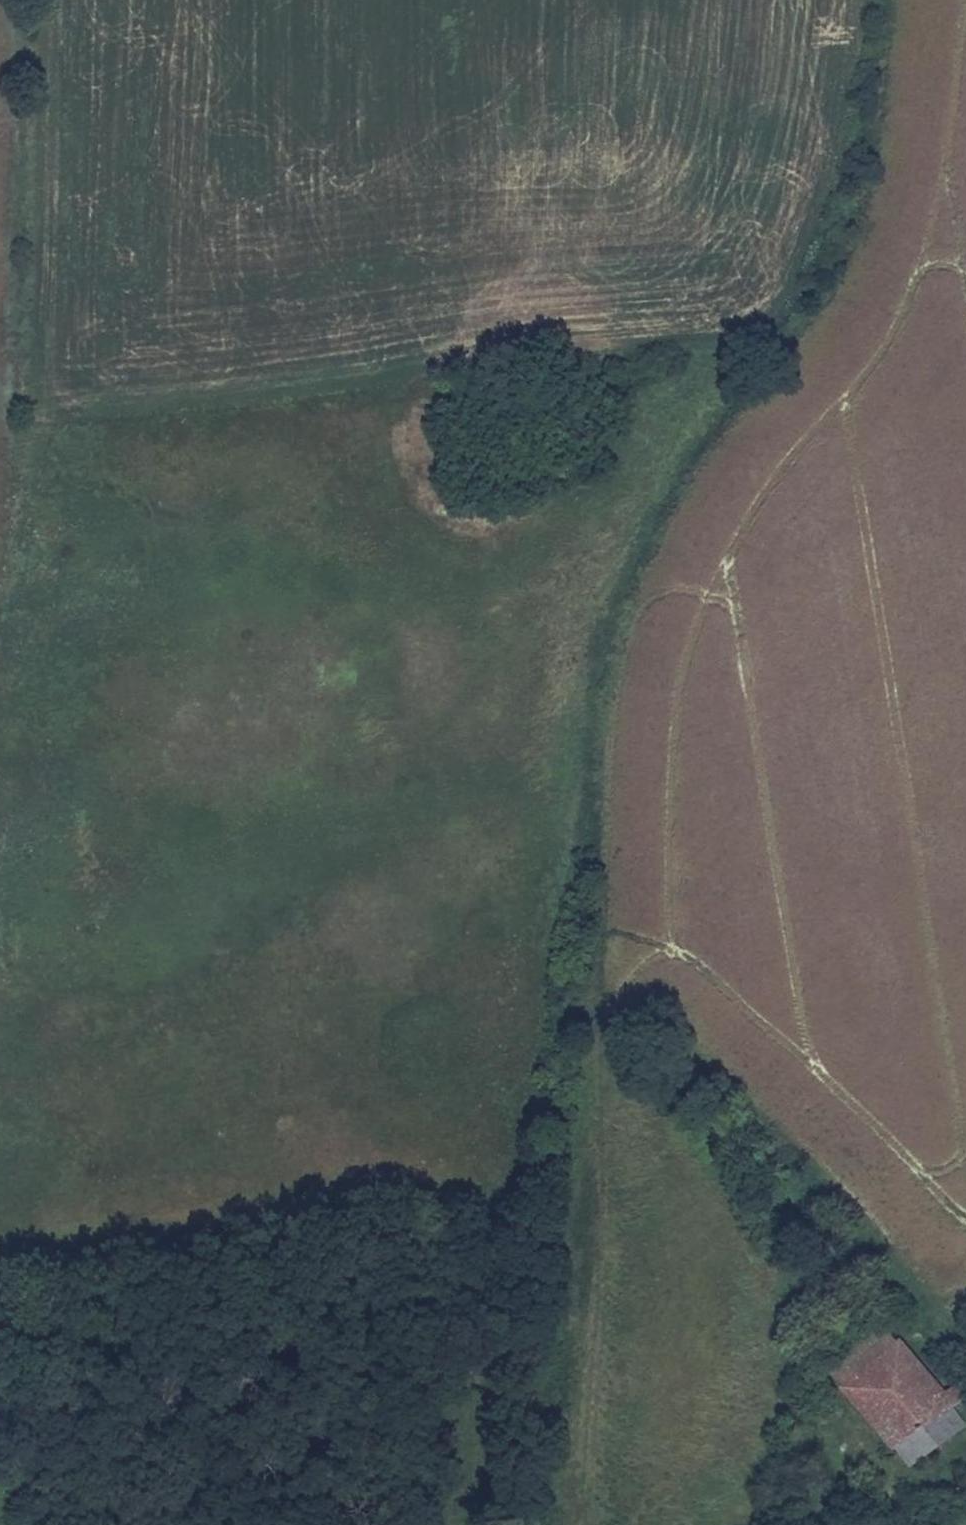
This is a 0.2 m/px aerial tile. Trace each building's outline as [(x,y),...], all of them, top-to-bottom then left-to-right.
[(956,1407),(893,1333),(827,1379),(889,1454),(893,1451),(909,1471),(965,1428),(952,1410),(956,1407)]
